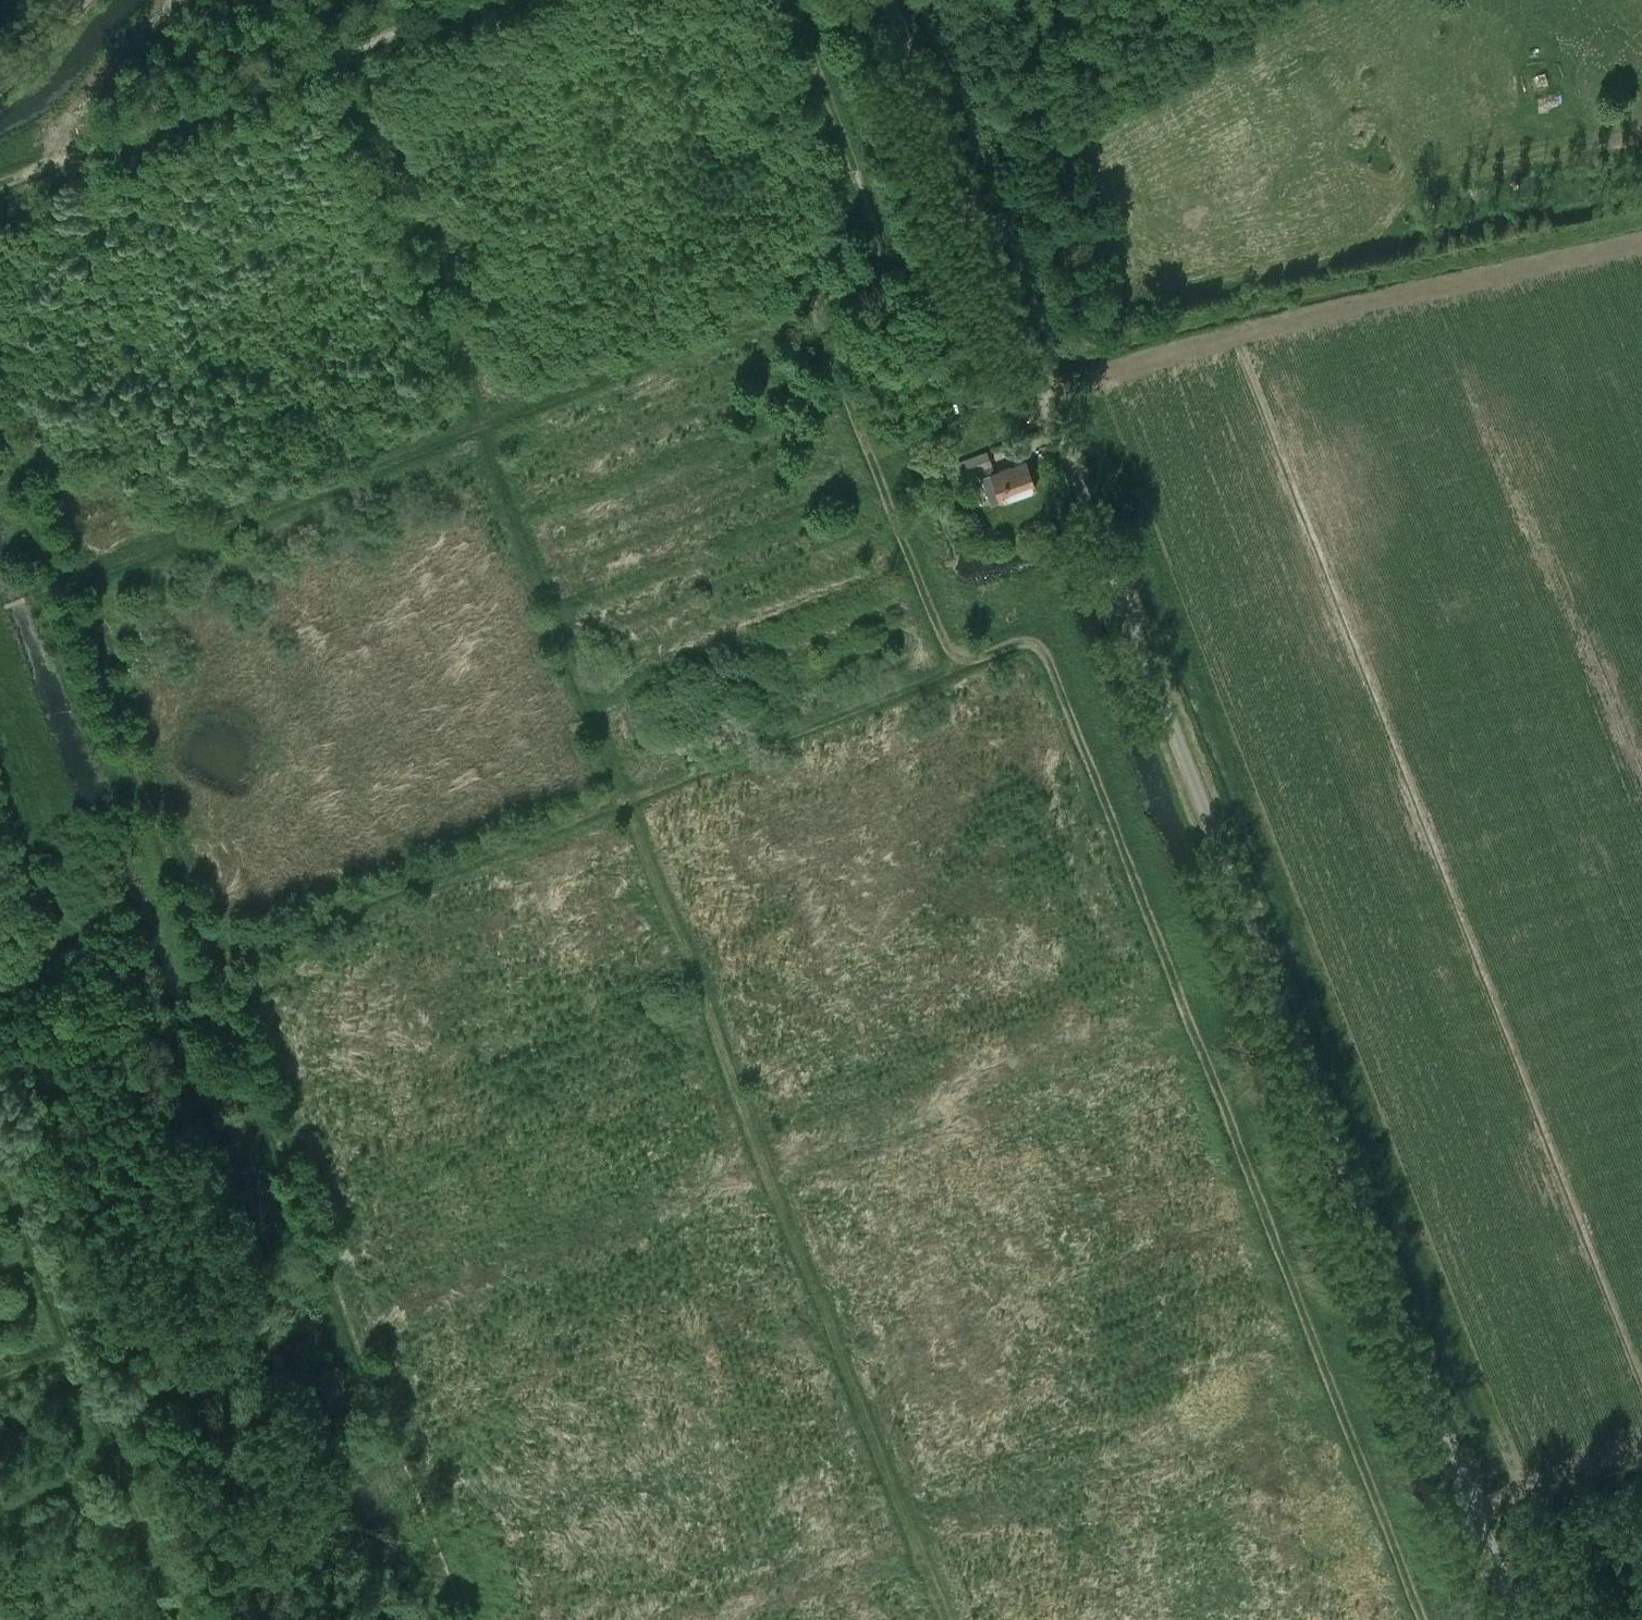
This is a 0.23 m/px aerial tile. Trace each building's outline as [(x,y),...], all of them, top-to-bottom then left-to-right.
[(980,475),(994,470),(986,450),(947,465),(956,487),(963,484),(960,475),(962,474),(963,475),(977,470),(980,475)] [(1025,462),(982,478),(992,504),(1035,488),(1025,462)]
